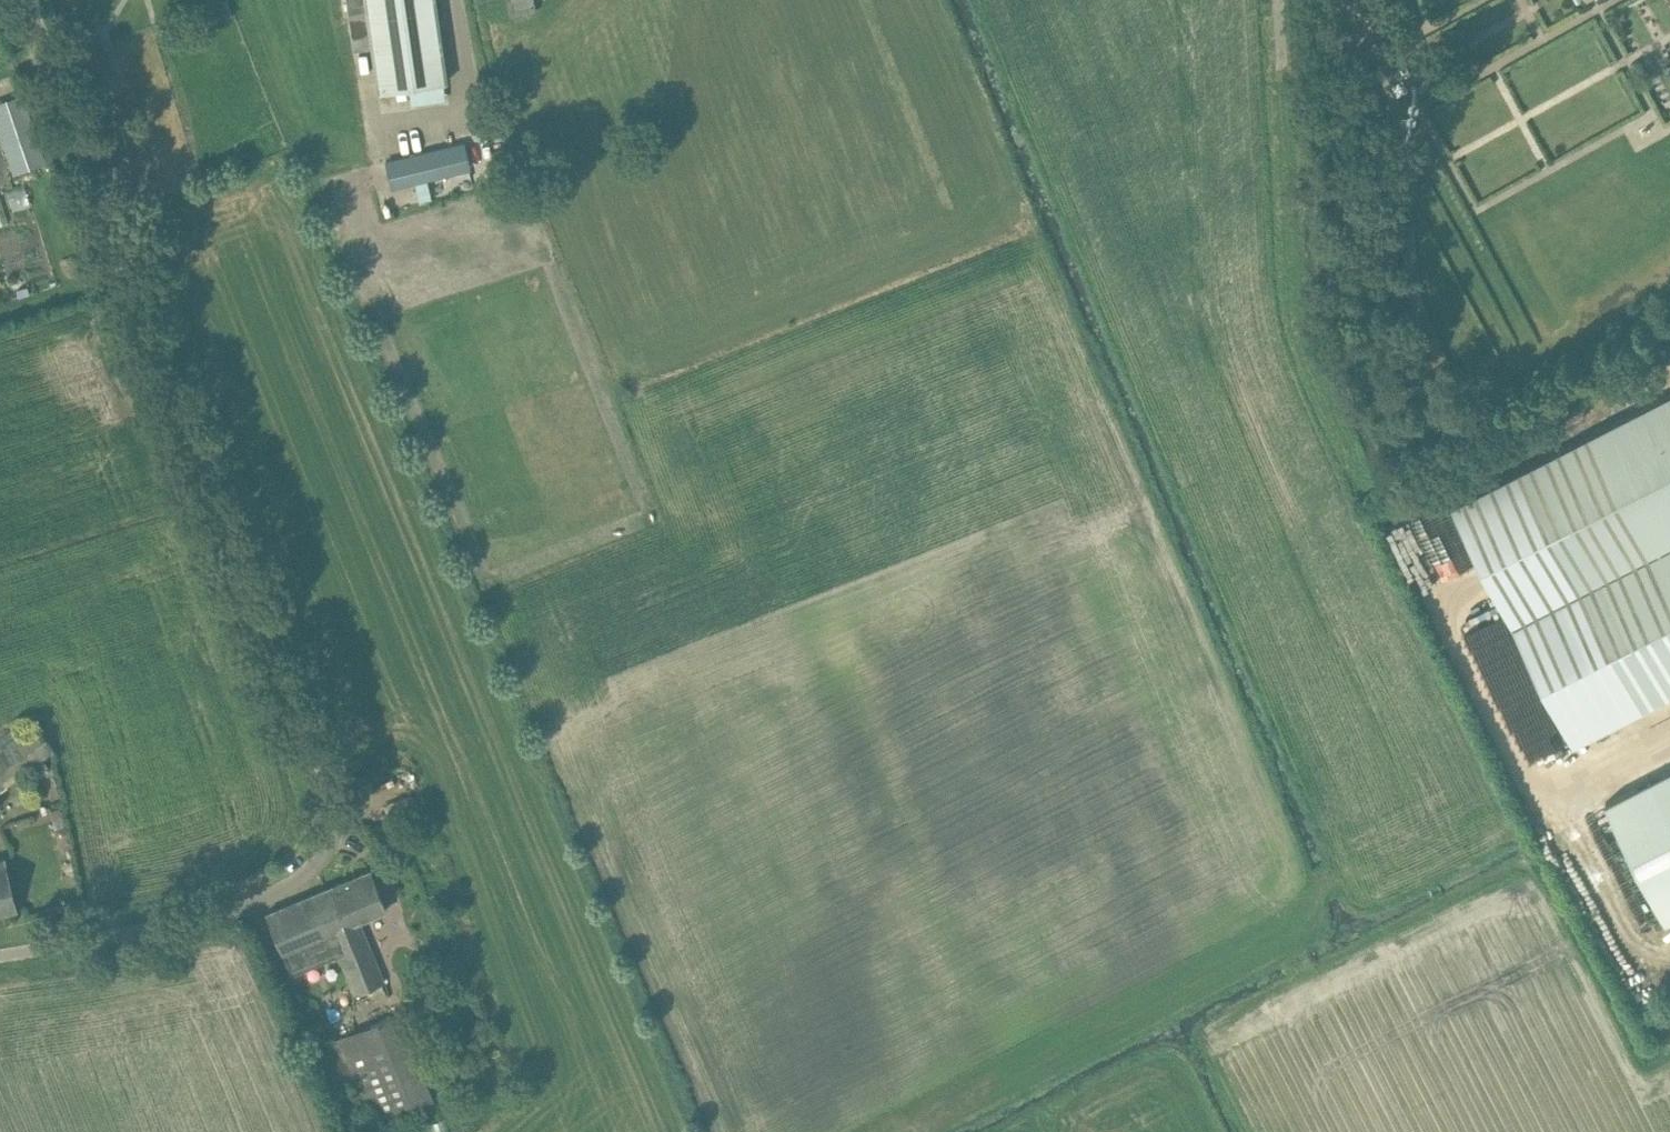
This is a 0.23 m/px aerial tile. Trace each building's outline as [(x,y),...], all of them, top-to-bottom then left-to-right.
[(366,9),(378,91),(445,82),(433,0),(346,0),(347,12),(366,9)] [(536,12),(533,0),(507,0),(511,17),(536,12)] [(1411,72),(1405,60),(1385,70),(1391,82),(1411,72)] [(1403,79),(1393,84),(1398,95),(1409,89),(1403,79)] [(7,143),(17,172),(42,163),(31,133),(29,133),(20,106),(0,113),(0,122),(7,143)] [(463,142),(386,161),(392,186),(416,181),(427,178),(469,168),(463,142)] [(427,178),(416,181),(421,201),(432,199),(427,178)] [(54,273),(33,279),(36,289),(57,283),(54,273)] [(27,287),(17,290),(19,296),(29,293),(27,287)] [(1664,699),(1669,696),(1669,393),(1542,458),(1451,505),(1574,743),(1664,699)] [(5,785),(6,787),(21,777),(19,775),(32,766),(39,776),(49,769),(42,759),(54,750),(36,723),(20,734),(16,728),(0,738),(0,789),(5,785)] [(1669,919),(1669,769),(1607,802),(1667,921),(1669,919)] [(17,909),(4,858),(0,859),(0,913),(17,909)] [(386,909),(379,890),(370,870),(265,913),(274,934),(291,974),(338,954),(353,991),(382,979),(358,921),(386,909)] [(375,1121),(433,1098),(400,1014),(325,1043),(353,1112),(369,1106),(375,1121)]
